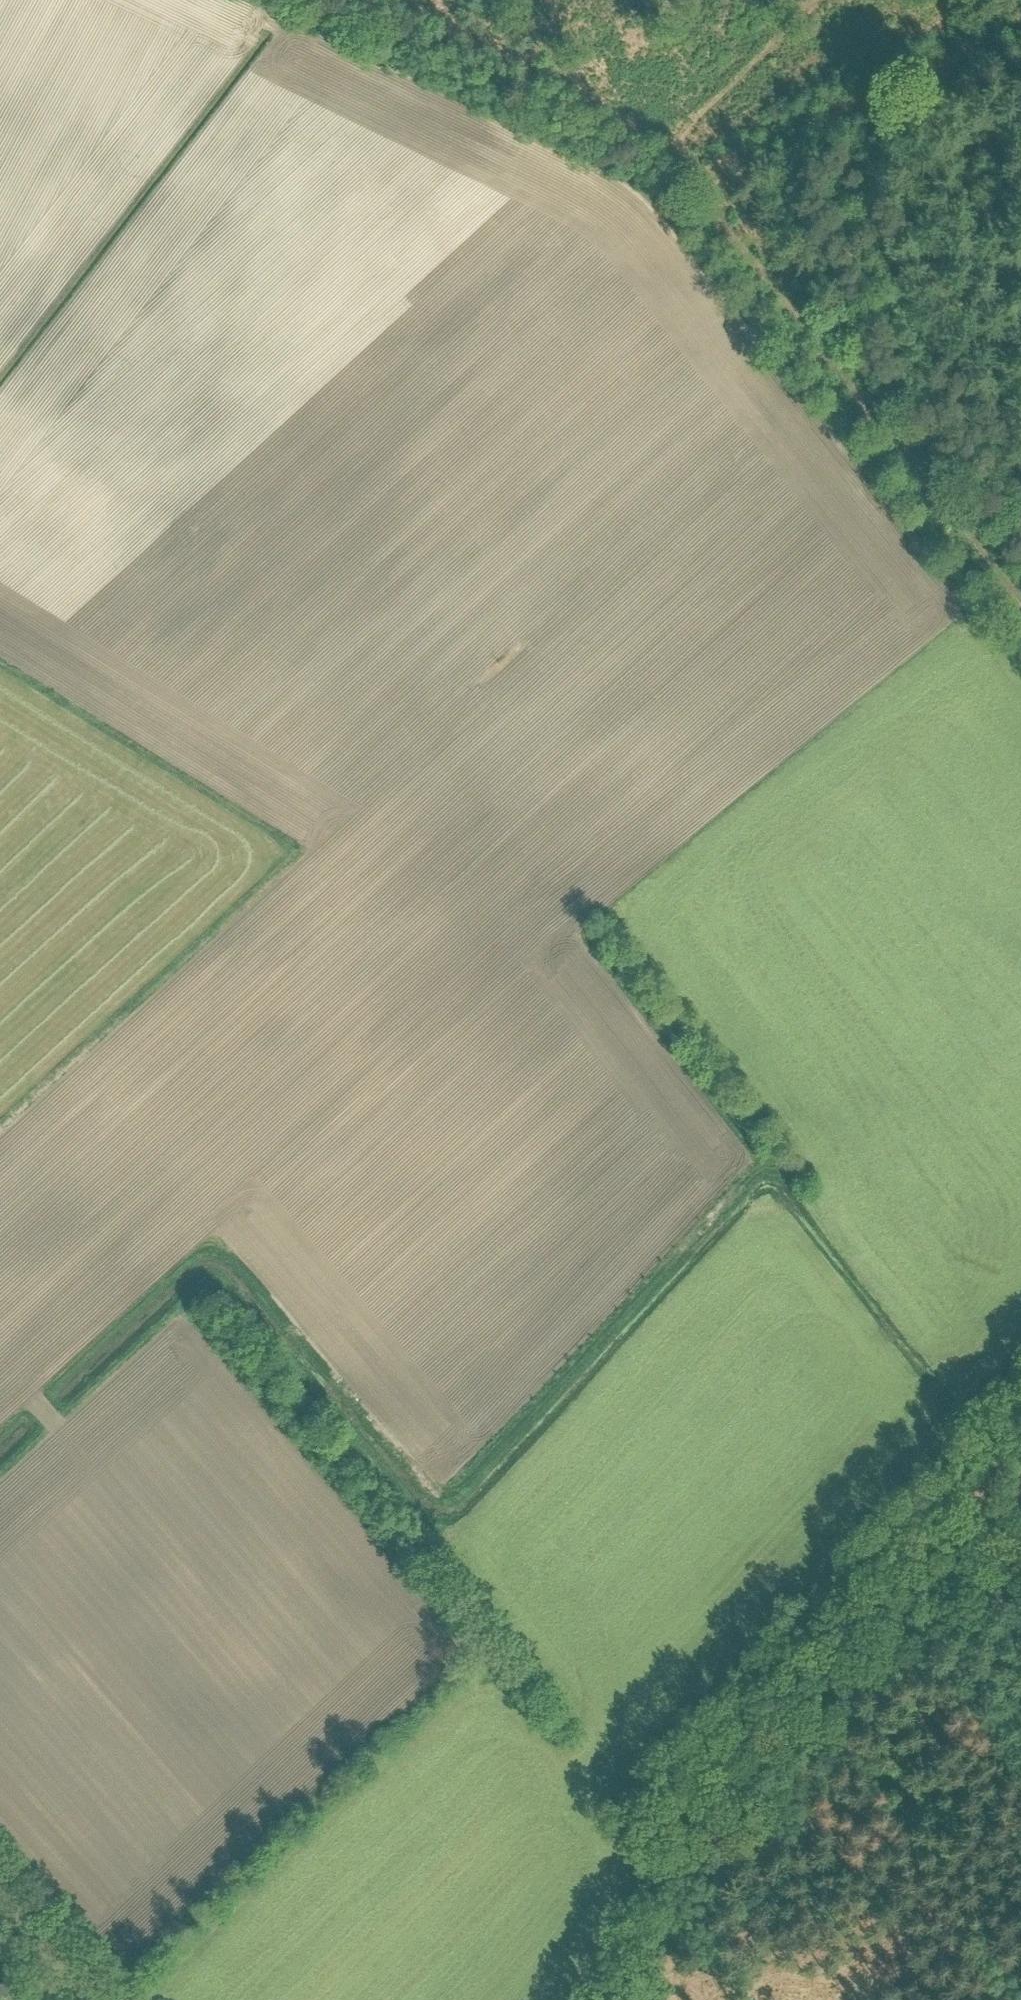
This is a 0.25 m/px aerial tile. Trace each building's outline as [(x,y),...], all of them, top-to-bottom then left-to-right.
[(6,1999),(12,1993),(4,1983),(0,1986),(0,1992),(6,1999)]
